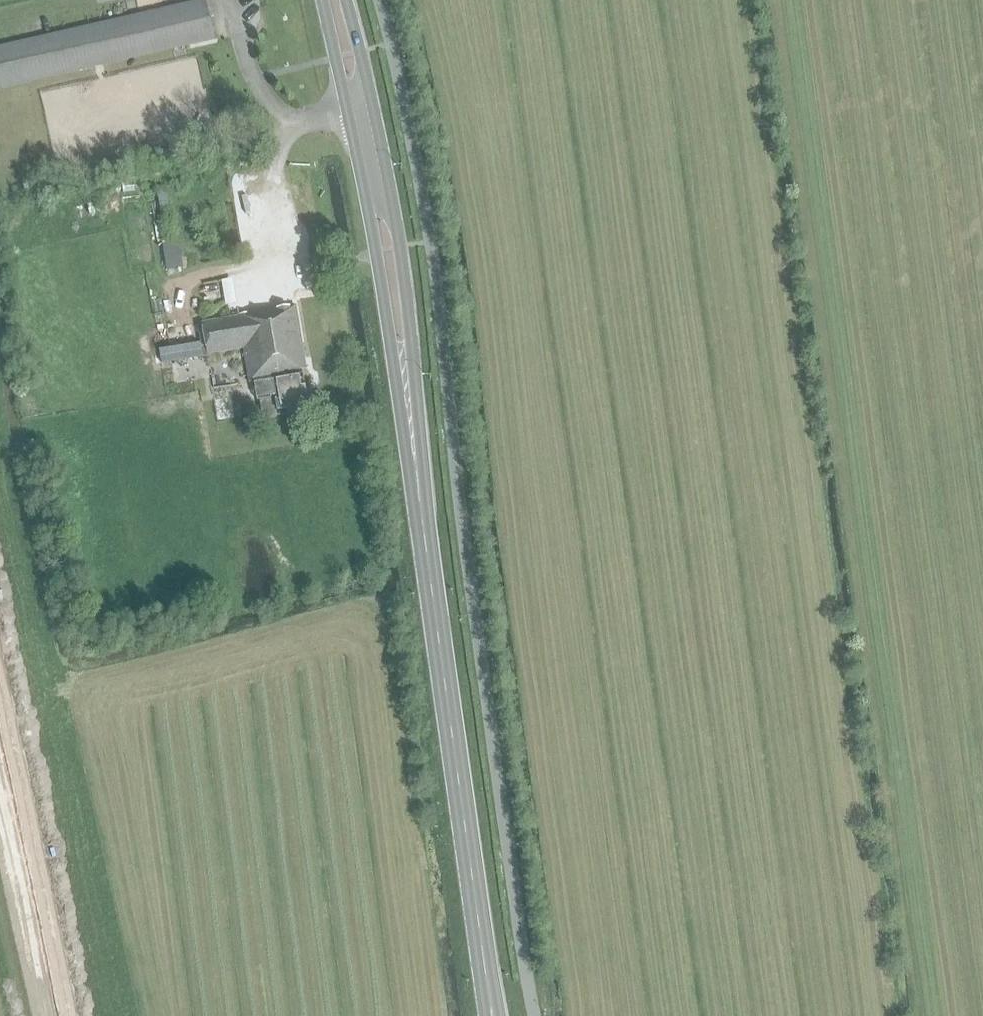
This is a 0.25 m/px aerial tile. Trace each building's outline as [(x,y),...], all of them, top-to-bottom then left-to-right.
[(215,39),(206,1),(174,8),(171,0),(164,0),(162,0),(165,10),(0,48),(0,88),(215,39)] [(229,144),(238,142),(236,133),(227,136),(229,144)] [(166,188),(156,190),(161,223),(171,221),(166,188)] [(161,223),(158,223),(162,244),(177,242),(173,221),(171,221),(161,223)] [(177,242),(162,244),(166,270),(182,267),(180,256),(177,242)] [(237,319),(200,326),(206,356),(242,350),(248,384),(254,383),(257,401),(261,400),(263,415),(278,413),(278,415),(308,410),(301,370),(305,369),(294,308),(237,318),(237,319)] [(162,364),(203,356),(200,341),(159,348),(162,364)]
